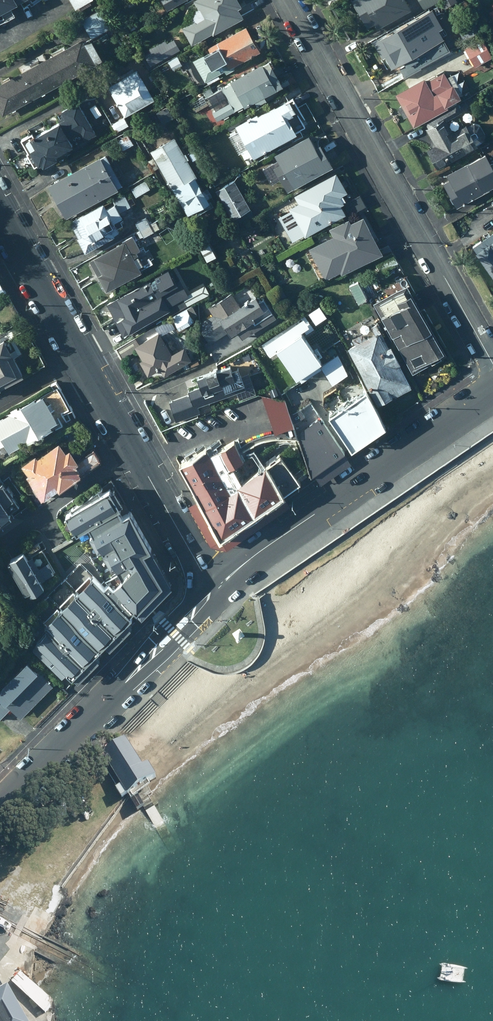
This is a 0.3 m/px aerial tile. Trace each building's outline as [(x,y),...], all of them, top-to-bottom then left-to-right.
[(1,14),(9,9),(13,6),(9,0),(0,0),(0,13),(1,14)] [(75,10),(91,0),(69,0),(75,10)] [(167,10),(185,0),(161,0),(167,10)] [(237,0),(193,0),(192,1),(197,9),(195,11),(192,18),(193,21),(181,27),(191,45),(211,34),(212,35),(243,17),(237,8),(241,6),(237,0)] [(367,27),(373,23),(377,28),(411,9),(406,0),(351,0),(367,27)] [(423,9),(440,0),(418,0),(423,9)] [(109,28),(98,9),(80,20),(91,39),(109,28)] [(422,26),(417,16),(372,42),(381,58),(384,56),(391,68),(403,61),(405,65),(417,59),(414,55),(432,44),(426,34),(429,32),(425,25),(422,26)] [(260,51),(245,26),(215,43),(216,44),(209,49),(210,51),(192,61),(204,82),(224,71),(226,74),(234,69),(232,66),(260,51)] [(80,38),(50,55),(65,81),(95,64),(94,63),(100,59),(90,41),(83,44),(80,38)] [(492,57),(482,38),(464,48),(475,67),(492,57)] [(144,56),(150,66),(179,49),(173,39),(166,43),(164,40),(148,49),(150,52),(144,56)] [(30,100),(65,81),(50,55),(15,75),(30,100)] [(421,67),(416,60),(399,70),(403,78),(421,67)] [(263,96),(282,86),(267,61),(229,82),(230,83),(221,88),(229,103),(212,112),(216,120),(242,106),(243,107),(254,102),(256,105),(265,100),(263,96)] [(136,69),(108,86),(124,116),(153,99),(136,69)] [(426,81),(423,77),(394,94),(413,127),(447,107),(447,105),(460,97),(459,95),(462,93),(451,74),(446,77),(443,71),(426,81)] [(30,100),(15,75),(0,83),(0,114),(1,116),(30,100)] [(203,96),(191,103),(196,111),(207,105),(203,96)] [(235,126),(253,158),(296,134),(295,132),(304,127),(297,115),(301,113),(292,98),(285,102),(284,100),(257,116),(256,114),(235,126)] [(60,118),(59,118),(71,138),(79,133),(84,141),(95,133),(76,101),(59,111),(61,114),(59,115),(60,118)] [(462,112),(457,104),(425,123),(428,128),(425,129),(435,145),(426,150),(437,169),(477,146),(477,144),(482,141),(485,134),(479,125),(473,123),(466,127),(465,125),(452,132),(446,121),(462,112)] [(119,115),(110,121),(117,132),(126,126),(119,115)] [(58,122),(36,134),(51,161),(56,158),(54,155),(71,145),(74,143),(71,138),(59,118),(57,119),(58,122)] [(41,167),(51,161),(36,134),(33,136),(31,133),(19,139),(27,152),(25,153),(33,166),(39,163),(41,167)] [(125,135),(116,141),(123,152),(133,146),(125,135)] [(273,168),(286,191),(331,166),(319,144),(314,146),(307,136),(274,155),(279,164),(273,168)] [(157,167),(166,182),(191,168),(174,138),(149,151),(153,157),(148,160),(153,169),(157,167)] [(484,152),(445,174),(449,180),(443,183),(456,208),(486,191),(485,190),(492,185),(492,169),(484,152)] [(105,154),(47,186),(64,218),(122,186),(105,154)] [(199,180),(191,168),(166,182),(188,219),(210,206),(206,198),(211,195),(207,188),(202,191),(197,181),(199,180)] [(346,193),(335,172),(293,196),(295,198),(287,203),(294,215),(292,216),(304,238),(345,215),(340,205),(343,203),(339,197),(346,193)] [(129,186),(135,197),(149,188),(143,178),(129,186)] [(231,218),(249,208),(233,180),(215,190),(231,218)] [(104,206),(102,203),(69,222),(78,237),(76,239),(83,252),(118,233),(116,229),(122,225),(120,223),(123,221),(119,212),(129,206),(123,195),(104,206)] [(360,196),(342,205),(348,216),(365,206),(362,201),(360,196)] [(167,210),(163,202),(147,210),(152,218),(167,210)] [(358,218),(357,215),(329,229),(332,236),(307,247),(323,280),(340,272),(341,274),(382,255),(363,216),(358,218)] [(150,224),(145,216),(134,223),(139,230),(136,232),(139,238),(143,236),(144,237),(159,228),(154,221),(150,224)] [(472,246),(477,253),(476,254),(492,278),(492,232),(472,246)] [(132,236),(88,261),(105,292),(141,272),(134,261),(140,258),(136,252),(140,250),(132,236)] [(208,243),(197,249),(207,265),(217,259),(208,243)] [(202,294),(214,287),(205,269),(192,275),(202,294)] [(168,292),(159,276),(105,306),(122,336),(178,304),(171,290),(168,292)] [(358,282),(349,287),(357,304),(367,299),(358,282)] [(404,285),(372,303),(412,374),(440,358),(438,355),(442,353),(404,285)] [(239,308),(230,294),(209,308),(213,315),(202,322),(203,332),(209,342),(227,330),(230,335),(237,330),(242,338),(274,316),(263,299),(257,303),(254,298),(239,308)] [(197,315),(191,306),(171,317),(178,330),(193,321),(192,318),(197,315)] [(354,345),(347,348),(376,405),(392,397),(390,394),(392,392),(395,397),(411,388),(391,347),(386,349),(382,340),(384,339),(376,324),(369,328),(372,335),(365,339),(362,333),(351,339),(354,345)] [(290,325),(280,329),(285,340),(278,342),(282,351),(298,344),(290,325)] [(171,355),(158,333),(138,344),(135,337),(115,348),(121,360),(136,351),(141,360),(138,361),(146,376),(159,368),(163,376),(191,361),(184,347),(171,355)] [(23,377),(2,340),(1,341),(0,342),(0,390),(23,377)] [(331,375),(318,350),(308,354),(315,368),(312,370),(317,381),(331,375)] [(231,371),(229,366),(195,378),(198,385),(188,389),(188,391),(187,392),(188,395),(168,402),(175,421),(199,413),(197,407),(236,393),(238,399),(255,393),(248,373),(240,376),(238,368),(231,371)] [(288,384),(279,390),(301,424),(312,417),(313,419),(321,414),(306,390),(296,397),(288,384)] [(9,454),(65,423),(60,414),(67,410),(55,389),(33,401),(32,399),(7,413),(8,415),(0,420),(0,446),(3,445),(9,454)] [(365,390),(327,416),(348,449),(384,426),(365,390)] [(321,424),(317,420),(297,433),(311,475),(344,453),(324,422),(321,424)] [(210,447),(180,464),(221,537),(299,484),(278,457),(265,467),(258,458),(236,472),(232,466),(244,459),(231,438),(212,450),(210,447)] [(64,455),(57,445),(36,459),(35,456),(20,467),(26,477),(24,478),(40,501),(55,490),(57,492),(98,461),(92,452),(76,463),(68,452),(64,455)] [(344,454),(313,475),(319,485),(351,463),(344,454)] [(21,510),(4,481),(0,484),(0,523),(21,510)] [(104,493),(62,513),(70,530),(112,510),(104,493)] [(222,532),(200,496),(184,506),(210,546),(217,548),(225,550),(292,507),(283,493),(222,532)] [(169,587),(129,513),(99,529),(94,520),(76,530),(82,539),(88,535),(98,553),(94,556),(74,537),(69,542),(61,536),(50,548),(81,575),(92,563),(101,557),(102,558),(90,571),(96,577),(91,583),(98,589),(91,596),(87,592),(29,646),(63,682),(134,614),(139,619),(169,587)] [(21,553),(1,563),(19,598),(25,596),(28,602),(46,593),(41,583),(53,577),(38,549),(32,553),(25,540),(16,544),(21,553)] [(20,719),(51,686),(26,662),(0,689),(0,691),(0,719),(10,709),(20,719)] [(148,765),(141,769),(125,740),(100,753),(118,786),(114,789),(120,800),(130,794),(132,799),(130,800),(136,812),(144,808),(155,801),(146,785),(155,780),(148,765)] [(19,974),(10,982),(45,1013),(50,1007),(46,1003),(48,1000),(19,974)] [(18,1008),(16,1009),(4,989),(2,990),(0,987),(0,1020),(25,1020),(18,1008)]
